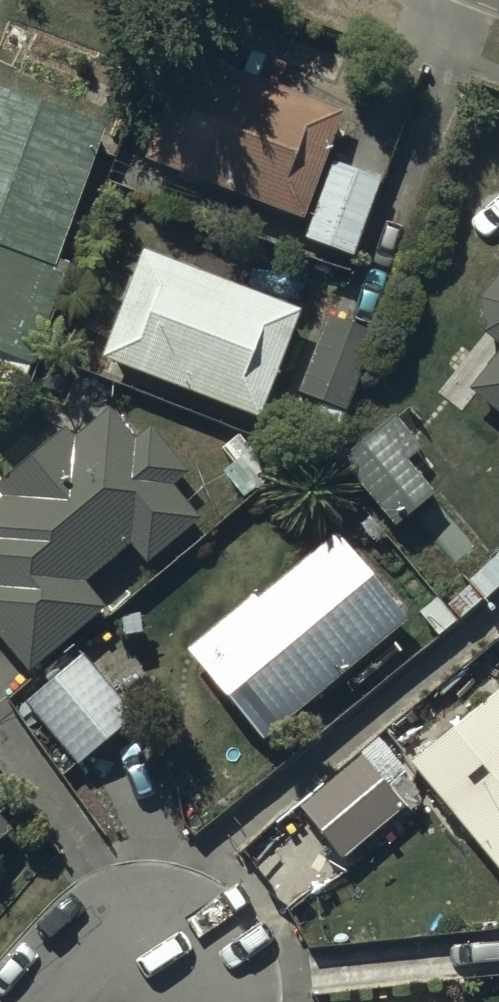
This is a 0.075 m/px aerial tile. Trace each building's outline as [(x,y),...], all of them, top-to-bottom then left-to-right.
[(186,49),(144,157),(300,218),(342,110),(279,85),(287,66),(259,54),(251,74),(186,49)] [(0,89),(0,352),(34,365),(72,264),(57,258),(106,125),(0,89)] [(383,176),(334,157),(303,237),(352,256),(383,176)] [(141,247),(100,356),(258,416),(299,307),(141,247)] [(497,275),(495,277),(493,279),(491,281),(489,283),(487,286),(485,288),(484,290),(482,293),(481,296),(480,299),(479,301),(479,304),(478,307),(478,310),(478,313),(478,316),(478,319),(479,322),(479,325),(480,328),(481,331),(483,333),(498,346),(498,274),(497,275)] [(374,332),(328,313),(297,392),(343,410),(374,332)] [(469,387),(498,410),(498,349),(469,387)] [(28,669),(102,608),(82,585),(131,544),(145,561),(196,518),(168,484),(184,471),(149,429),(135,441),(109,410),(73,440),(63,428),(1,479),(0,478),(0,635),(28,669)] [(420,445),(393,413),(338,458),(393,525),(434,491),(406,457),(420,445)] [(251,594),(187,647),(261,740),(408,619),(334,532),(256,600),(251,594)] [(81,653),(22,702),(76,765),(134,715),(81,653)] [(410,761),(498,869),(498,685),(410,761)] [(405,805),(361,753),(297,807),(341,859),(405,805)] [(14,828),(0,811),(0,839),(14,828)]
